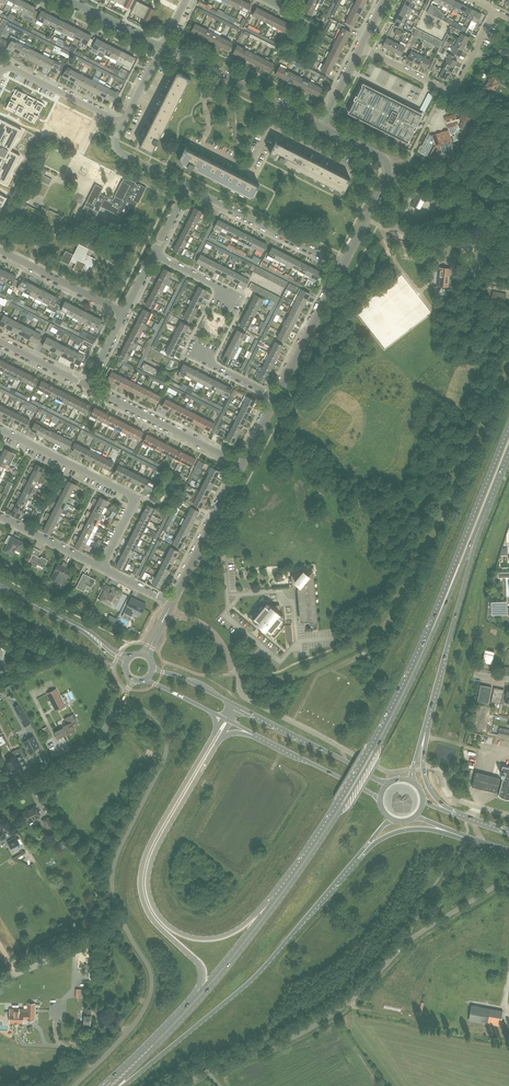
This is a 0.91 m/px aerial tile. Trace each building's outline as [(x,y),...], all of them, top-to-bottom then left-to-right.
[(23,1),(21,0),(16,0),(13,7),(19,10),(23,1)] [(245,1),(242,0),(238,0),(235,6),(241,10),(245,1)] [(317,3),(311,0),(309,0),(306,5),(314,9),(317,3)] [(415,4),(407,0),(405,0),(405,1),(404,0),(402,4),(403,4),(413,9),(415,4)] [(452,0),(446,0),(443,6),(448,8),(452,0)] [(457,1),(454,0),(452,0),(448,8),(452,11),(457,1)] [(25,13),(29,4),(23,1),(19,10),(22,12),(20,16),(23,17),(25,13)] [(136,14),(141,3),(137,1),(131,12),(136,14)] [(247,13),(251,5),(245,1),(241,10),(247,13)] [(457,13),(462,4),(457,1),(452,11),(457,13)] [(140,16),(146,5),(141,3),(136,14),(140,16)] [(360,14),(362,9),(363,8),(355,3),(352,10),(360,14)] [(31,16),(36,7),(29,4),(25,13),(31,16)] [(411,12),(413,9),(403,4),(402,6),(401,6),(400,8),(401,9),(400,9),(410,14),(412,15),(413,13),(411,12)] [(432,15),(436,8),(436,7),(431,4),(427,12),(432,15)] [(462,15),(467,6),(462,4),(457,13),(462,15)] [(144,19),(150,8),(146,5),(140,16),(144,19)] [(311,15),(314,9),(306,5),(303,11),(311,15)] [(467,18),(471,9),(467,6),(462,15),(467,18)] [(259,19),(263,10),(257,7),(253,15),(259,19)] [(149,21),(153,12),(154,10),(150,8),(144,19),(149,21)] [(432,15),(437,17),(440,10),(436,8),(432,15)] [(408,19),(410,14),(400,9),(400,10),(399,11),(398,13),(398,14),(408,19)] [(472,20),(476,11),(471,9),(467,18),(472,20)] [(43,23),(48,14),(42,10),(37,20),(43,23)] [(265,22),(269,14),(263,10),(259,19),(265,22)] [(357,20),(360,14),(352,10),(349,16),(357,20)] [(476,11),(472,20),(466,32),(471,34),(473,29),(471,28),(472,25),(475,26),(481,14),(476,11)] [(49,26),(54,17),(48,14),(43,23),(49,26)] [(271,25),(275,17),(269,14),(265,22),(271,25)] [(405,23),(408,19),(398,14),(397,15),(398,16),(396,19),(405,23)] [(325,23),(328,16),(326,15),(323,21),(321,20),(320,23),(325,26),(327,23),(325,23)] [(354,26),(357,20),(349,16),(346,22),(354,26)] [(56,29),(60,20),(54,17),(49,26),(56,29)] [(277,28),(281,20),(275,17),(271,25),(277,28)] [(236,18),(236,19),(234,24),(242,28),(246,20),(244,18),(242,21),(236,18)] [(403,28),(405,23),(396,19),(395,19),(395,20),(394,24),(403,28)] [(62,32),(66,23),(60,20),(56,29),(62,32)] [(283,31),(287,23),(281,20),(277,28),(283,31)] [(68,35),(73,26),(66,23),(62,32),(68,35)] [(289,34),(293,26),(287,23),(283,31),(289,34)] [(347,38),(350,32),(344,28),(345,26),(339,23),(336,28),(341,30),(339,34),(347,38)] [(197,35),(202,27),(195,24),(191,32),(197,35)] [(260,33),(261,31),(250,25),(249,27),(260,33)] [(74,38),(79,29),(73,26),(68,35),(74,38)] [(203,38),(208,30),(202,27),(197,35),(203,38)] [(74,38),(80,41),(85,32),(82,31),(83,30),(80,28),(79,29),(74,38)] [(469,37),(463,34),(464,32),(456,29),(455,32),(460,35),(458,39),(466,44),(469,37)] [(209,41),(214,33),(208,30),(203,38),(209,41)] [(91,35),(85,32),(80,41),(87,45),(91,35)] [(216,44),(220,36),(214,33),(209,41),(216,44)] [(344,44),(347,38),(339,34),(336,40),(344,44)] [(409,47),(415,35),(412,34),(409,40),(406,45),(405,47),(403,52),(406,53),(409,47)] [(18,42),(20,39),(11,35),(8,41),(1,38),(0,39),(0,45),(5,47),(6,46),(8,47),(7,48),(13,51),(18,42)] [(222,47),(226,39),(220,36),(216,44),(222,47)] [(99,51),(103,42),(94,37),(89,46),(99,51)] [(388,49),(393,41),(386,38),(382,46),(388,49)] [(228,50),(232,42),(226,39),(222,47),(228,50)] [(463,50),(466,44),(458,39),(455,45),(463,50)] [(341,50),(344,44),(336,40),(333,46),(341,50)] [(394,53),(399,44),(393,41),(388,49),(394,53)] [(20,54),(24,45),(18,42),(13,51),(20,54)] [(105,54),(109,45),(103,42),(99,51),(105,54)] [(403,52),(405,47),(399,44),(394,53),(397,54),(396,54),(397,55),(398,56),(399,56),(399,55),(401,56),(403,52)] [(26,58),(30,48),(24,45),(20,54),(26,58)] [(61,48),(55,45),(54,48),(52,51),(58,54),(60,51),(61,48)] [(74,53),(75,51),(77,48),(70,45),(69,48),(68,50),(74,53)] [(111,57),(116,48),(109,45),(105,54),(111,57)] [(239,56),(243,48),(237,45),(233,53),(239,56)] [(460,56),(463,50),(455,45),(451,51),(460,56)] [(245,59),(250,51),(252,47),(249,46),(247,50),(243,48),(239,56),(245,59)] [(338,56),(341,50),(333,46),(330,52),(338,56)] [(32,61),(37,52),(30,48),(26,58),(32,61)] [(117,60),(122,51),(116,48),(111,57),(117,60)] [(413,62),(417,53),(418,51),(412,48),(411,50),(410,53),(407,59),(413,62)] [(508,51),(506,49),(503,50),(500,49),(498,52),(501,53),(502,56),(505,58),(508,57),(508,55),(508,52),(508,51)] [(251,62),(256,54),(255,54),(257,51),(255,50),(253,53),(250,51),(245,59),(251,62)] [(123,63),(128,54),(122,51),(117,60),(123,63)] [(38,64),(43,55),(37,52),(32,61),(38,64)] [(335,62),(338,56),(330,52),(327,58),(335,62)] [(453,59),(454,56),(445,52),(444,54),(446,55),(445,55),(446,56),(448,58),(446,63),(454,67),(457,61),(453,59)] [(419,65),(423,57),(417,53),(413,62),(419,65)] [(134,57),(128,54),(123,63),(130,67),(134,57)] [(258,66),(262,58),(256,54),(251,62),(258,66)] [(44,67),(49,58),(43,55),(38,64),(44,67)] [(264,69),(268,61),(269,59),(266,57),(265,59),(262,58),(258,66),(264,69)] [(425,68),(429,60),(423,57),(419,65),(425,68)] [(50,70),(55,61),(49,58),(44,67),(50,70)] [(332,68),(335,62),(327,58),(324,64),(332,68)] [(57,73),(61,64),(55,61),(50,70),(57,73)] [(270,72),(274,64),(268,61),(264,69),(270,72)] [(454,67),(446,63),(443,69),(451,73),(454,67)] [(329,74),(332,68),(324,64),(321,70),(329,74)] [(281,78),(285,70),(279,66),(275,74),(281,78)] [(69,80),(74,70),(67,67),(63,76),(69,80)] [(448,80),(451,73),(443,69),(439,68),(438,70),(441,72),(438,78),(441,80),(443,77),(448,80)] [(75,83),(80,73),(74,70),(69,80),(75,83)] [(287,81),(291,73),(285,70),(281,78),(287,81)] [(119,73),(117,75),(127,80),(130,73),(127,72),(125,76),(119,73)] [(140,145),(140,146),(153,152),(190,78),(178,72),(177,73),(179,74),(149,133),(144,131),(142,136),(147,138),(142,146),(140,145)] [(81,86),(86,77),(80,73),(75,83),(81,86)] [(293,84),(297,76),(291,73),(287,81),(293,84)] [(497,82),(500,76),(494,73),(490,82),(488,81),(485,88),(494,93),(499,83),(497,82)] [(299,87),(304,79),(297,76),(293,84),(299,87)] [(87,89),(92,80),(86,77),(81,86),(87,89)] [(306,90),(310,82),(304,79),(299,87),(300,87),(299,88),(303,90),(303,89),(306,90)] [(93,92),(98,83),(92,80),(87,89),(93,92)] [(312,93),(316,85),(317,83),(314,82),(313,84),(310,82),(306,90),(305,91),(309,93),(309,92),(312,93)] [(100,95),(104,86),(98,83),(93,92),(100,95)] [(354,100),(347,112),(356,116),(363,120),(371,124),(378,128),(385,131),(388,132),(393,135),(408,143),(415,131),(417,126),(416,126),(422,113),(404,104),(400,102),(393,98),(385,95),(378,91),(371,87),(362,83),(356,96),(354,99),(354,100)] [(318,96),(322,88),(316,85),(312,93),(318,96)] [(106,98),(110,89),(104,86),(100,95),(106,98)] [(11,98),(6,108),(13,112),(15,107),(18,108),(15,113),(22,117),(24,112),(27,113),(25,118),(24,117),(24,118),(35,123),(38,116),(33,114),(35,111),(39,113),(39,114),(44,104),(38,100),(35,105),(33,104),(35,99),(35,100),(36,99),(28,95),(26,100),(23,99),(25,94),(26,95),(26,94),(16,89),(12,96),(17,98),(16,101),(11,99),(12,98),(11,98)] [(112,101),(117,92),(110,89),(106,98),(112,101)] [(454,114),(445,117),(448,129),(453,142),(459,140),(456,131),(458,130),(464,134),(466,130),(472,119),(463,114),(461,117),(456,119),(454,114)] [(60,132),(65,134),(66,131),(83,137),(87,125),(64,118),(60,132)] [(5,184),(9,176),(7,175),(11,169),(14,162),(16,163),(20,155),(13,152),(11,151),(9,150),(12,143),(16,136),(18,137),(22,129),(15,126),(7,122),(0,119),(0,120),(0,181),(5,184)] [(448,130),(436,134),(440,145),(444,143),(445,144),(441,145),(443,152),(453,149),(451,142),(448,143),(447,142),(451,141),(448,130)] [(419,149),(418,150),(419,153),(433,160),(448,167),(452,158),(441,152),(442,151),(441,151),(440,145),(436,134),(432,135),(428,133),(421,147),(420,147),(419,148),(419,149)] [(288,143),(286,143),(286,147),(285,148),(276,143),(276,141),(270,154),(344,192),(350,179),(349,181),(288,149),(289,148),(292,146),(291,145),(289,144),(288,143)] [(197,150),(194,152),(193,154),(185,150),(186,148),(185,148),(179,161),(253,198),(257,190),(258,190),(259,189),(258,189),(259,185),(258,187),(198,156),(200,153),(200,154),(201,154),(199,152),(198,151),(196,149),(197,150)] [(49,185),(52,179),(36,171),(33,177),(49,185)] [(138,203),(146,188),(138,185),(138,186),(135,185),(135,184),(136,183),(124,178),(123,181),(122,181),(113,200),(106,196),(100,194),(103,188),(95,184),(81,213),(94,220),(101,207),(122,217),(120,220),(128,224),(130,220),(133,213),(136,209),(135,208),(137,203),(138,203)] [(49,185),(56,189),(59,184),(52,181),(49,185)] [(416,195),(411,205),(416,208),(420,210),(425,200),(432,203),(434,198),(416,188),(413,194),(416,195)] [(23,196),(14,213),(27,220),(28,218),(44,226),(45,224),(49,226),(50,227),(49,228),(57,232),(63,220),(62,220),(64,217),(50,210),(50,211),(42,207),(40,212),(28,205),(31,198),(25,195),(23,194),(23,196)] [(199,218),(202,212),(195,208),(192,214),(199,218)] [(411,223),(414,217),(407,213),(404,219),(411,223)] [(196,224),(199,218),(192,214),(189,220),(196,224)] [(211,224),(213,225),(216,219),(212,216),(208,222),(211,224)] [(193,230),(196,224),(189,220),(185,226),(193,230)] [(220,231),(224,223),(218,220),(214,227),(220,231)] [(224,238),(226,234),(230,226),(224,223),(220,231),(218,235),(220,236),(224,238)] [(190,236),(193,230),(185,226),(182,232),(190,236)] [(232,237),(236,229),(230,226),(226,234),(232,237)] [(238,240),(242,232),(236,229),(232,237),(238,240)] [(187,242),(190,236),(182,232),(179,238),(187,242)] [(244,243),(248,235),(242,232),(238,240),(244,243)] [(250,246),(254,238),(248,235),(244,243),(250,246)] [(73,269),(81,273),(83,269),(87,271),(89,266),(91,267),(95,259),(90,256),(92,250),(96,252),(100,245),(91,240),(90,242),(78,236),(74,244),(78,246),(74,255),(66,251),(61,261),(68,265),(69,265),(71,261),(73,262),(76,263),(74,267),(73,269)] [(184,248),(187,242),(179,238),(176,244),(184,248)] [(257,249),(261,241),(254,238),(250,246),(257,249)] [(263,252),(267,244),(261,241),(257,249),(263,252)] [(181,254),(184,248),(176,244),(173,250),(181,254)] [(274,258),(278,250),(272,247),(268,255),(274,258)] [(280,261),(284,253),(278,250),(274,258),(280,261)] [(286,264),(290,256),(284,253),(280,261),(286,264)] [(202,265),(207,257),(200,254),(196,262),(202,265)] [(292,267),(296,259),(290,256),(286,264),(292,267)] [(209,268),(213,260),(207,257),(202,265),(209,268)] [(298,270),(302,262),(296,259),(292,267),(298,270)] [(215,271),(219,263),(213,260),(209,268),(215,271)] [(304,273),(308,265),(302,262),(298,270),(304,273)] [(221,274),(225,266),(219,263),(215,271),(221,274)] [(310,277),(314,269),(308,265),(304,273),(310,277)] [(227,278),(231,270),(225,266),(221,274),(227,278)] [(451,286),(449,286),(451,268),(439,267),(437,286),(441,286),(441,289),(450,290),(451,286)] [(172,273),(164,268),(161,274),(169,278),(172,273)] [(316,280),(320,272),(314,269),(310,277),(316,280)] [(10,273),(4,270),(0,277),(0,279),(5,282),(10,273)] [(233,281),(237,273),(231,270),(227,278),(233,281)] [(239,284),(243,276),(244,273),(242,272),(240,274),(237,273),(233,281),(239,284)] [(16,276),(10,273),(5,282),(12,285),(16,276)] [(166,284),(169,278),(161,274),(158,280),(166,284)] [(243,276),(239,284),(245,287),(249,279),(243,276)] [(22,295),(24,291),(28,282),(26,281),(26,280),(23,279),(22,279),(17,288),(21,290),(19,294),(22,295)] [(163,291),(166,284),(158,280),(155,286),(163,291)] [(30,295),(34,285),(28,282),(24,291),(30,295)] [(36,298),(41,289),(34,285),(30,295),(36,298)] [(160,297),(163,291),(155,286),(152,293),(160,297)] [(204,297),(207,290),(199,286),(196,293),(204,297)] [(42,301),(47,292),(41,289),(36,298),(42,301)] [(306,299),(310,293),(302,289),(298,295),(306,299)] [(48,304),(53,295),(47,292),(42,301),(48,304)] [(493,292),(491,300),(497,301),(497,304),(496,305),(503,306),(503,305),(504,303),(506,294),(499,293),(493,292)] [(156,303),(160,297),(152,293),(149,299),(156,303)] [(201,303),(204,297),(196,293),(193,299),(201,303)] [(11,294),(8,299),(11,300),(11,301),(17,305),(19,302),(12,299),(14,296),(11,294)] [(59,305),(56,304),(59,298),(59,297),(56,295),(55,296),(53,295),(48,304),(46,308),(56,313),(59,305)] [(260,305),(263,299),(255,295),(252,301),(260,305)] [(303,305),(306,299),(298,295),(295,301),(303,305)] [(153,309),(156,303),(149,299),(145,305),(153,309)] [(197,309),(201,303),(193,299),(190,305),(197,309)] [(67,313),(71,304),(65,301),(60,310),(67,313)] [(257,311),(260,305),(252,301),(249,307),(257,311)] [(300,312),(303,305),(295,301),(292,307),(300,312)] [(73,316),(77,307),(71,304),(67,313),(73,316)] [(176,305),(174,304),(169,312),(174,314),(178,306),(176,305)] [(194,315),(197,309),(190,305),(186,311),(194,315)] [(79,320),(84,310),(77,307),(73,316),(79,320)] [(254,317),(257,311),(249,307),(246,313),(254,317)] [(297,318),(300,312),(292,307),(289,314),(297,318)] [(148,319),(151,313),(143,309),(140,315),(148,319)] [(85,323),(90,314),(84,310),(79,320),(85,323)] [(191,321),(194,315),(186,311),(183,317),(191,321)] [(251,323),(254,317),(246,313),(243,319),(251,323)] [(91,326),(96,317),(90,314),(85,323),(91,326)] [(294,324),(297,318),(289,314),(286,320),(294,324)] [(10,318),(4,315),(0,322),(0,324),(5,327),(10,318)] [(145,325),(148,319),(140,315),(137,321),(145,325)] [(98,329),(102,320),(96,317),(91,326),(98,329)] [(12,330),(16,321),(10,318),(5,327),(12,330)] [(248,329),(251,323),(243,319),(240,325),(248,329)] [(291,330),(294,324),(286,320),(283,326),(291,330)] [(18,333),(22,324),(16,321),(12,330),(18,333)] [(142,331),(145,325),(137,321),(134,327),(142,331)] [(186,332),(189,326),(181,322),(178,328),(186,332)] [(24,337),(29,327),(22,324),(18,333),(24,337)] [(288,336),(291,330),(283,326),(280,332),(288,336)] [(30,340),(35,330),(29,327),(24,337),(30,340)] [(142,331),(134,327),(131,333),(139,337),(142,331)] [(183,338),(186,332),(178,328),(175,334),(183,338)] [(36,343),(41,334),(35,330),(30,340),(36,343)] [(244,341),(247,335),(237,330),(234,336),(242,340),(244,341)] [(285,342),(288,336),(280,332),(277,338),(285,342)] [(136,343),(139,337),(131,333),(128,339),(136,343)] [(75,342),(78,337),(72,334),(71,336),(69,339),(75,342)] [(180,344),(183,338),(175,334),(172,340),(180,344)] [(239,346),(242,340),(234,336),(231,342),(239,346)] [(48,349),(53,340),(47,337),(42,346),(48,349)] [(139,344),(136,343),(128,339),(125,345),(133,349),(136,350),(139,344)] [(55,352),(59,343),(53,340),(48,349),(55,352)] [(88,354),(93,345),(84,340),(83,342),(82,344),(87,346),(84,352),(88,354)] [(176,350),(180,344),(172,340),(169,346),(176,350)] [(236,352),(239,346),(231,342),(228,348),(236,352)] [(280,352),(283,346),(275,342),(272,348),(280,352)] [(61,355),(65,346),(59,343),(55,352),(61,355)] [(130,355),(133,349),(125,345),(122,351),(130,355)] [(67,358),(72,349),(65,346),(61,355),(67,358)] [(173,356),(176,350),(169,346),(165,352),(173,356)] [(233,358),(236,352),(228,348),(225,354),(233,358)] [(277,358),(280,352),(272,348),(269,354),(277,358)] [(73,362),(78,352),(72,349),(67,358),(73,362)] [(127,361),(130,355),(122,351),(119,357),(127,361)] [(79,365),(84,356),(78,352),(73,362),(79,365)] [(230,364),(233,358),(225,354),(224,354),(223,354),(222,357),(222,358),(223,358),(222,360),(230,364)] [(274,364),(277,358),(269,354),(266,360),(274,364)] [(271,370),(274,364),(266,360),(263,358),(261,362),(264,363),(263,366),(271,370)] [(155,376),(158,369),(144,362),(141,368),(155,376)] [(9,374),(13,366),(7,363),(3,371),(9,374)] [(186,375),(190,367),(183,364),(180,371),(177,376),(180,377),(182,373),(186,375)] [(15,377),(20,369),(13,366),(9,374),(15,377)] [(268,376),(271,370),(263,366),(260,372),(268,376)] [(114,382),(118,374),(112,371),(113,369),(110,367),(106,374),(109,376),(108,379),(108,380),(111,382),(111,381),(114,382)] [(192,378),(196,370),(190,367),(186,375),(192,378)] [(22,380),(26,372),(20,369),(15,377),(22,380)] [(198,381),(202,373),(196,370),(192,378),(198,381)] [(28,383),(32,375),(26,372),(22,380),(28,383)] [(265,382),(268,376),(260,372),(257,378),(265,382)] [(204,384),(208,376),(202,373),(198,381),(204,384)] [(120,385),(124,377),(118,374),(114,382),(120,385)] [(34,387),(38,378),(32,375),(28,383),(34,387)] [(210,387),(214,379),(208,376),(204,384),(210,387)] [(126,388),(130,380),(124,377),(120,385),(126,388)] [(216,391),(220,382),(214,379),(210,387),(208,391),(210,392),(212,389),(216,391)] [(44,392),(48,384),(42,380),(38,388),(44,392)] [(132,391),(136,383),(130,380),(126,388),(132,391)] [(222,394),(226,386),(220,382),(216,391),(222,394)] [(138,394),(142,386),(136,383),(132,391),(138,394)] [(50,395),(54,387),(48,384),(44,392),(50,395)] [(144,397),(148,389),(142,386),(138,394),(144,397)] [(228,397),(232,389),(226,386),(222,394),(228,397)] [(56,398),(60,390),(54,387),(50,395),(56,398)] [(150,401),(154,393),(148,389),(144,397),(150,401)] [(62,401),(66,393),(60,390),(56,398),(62,401)] [(68,404),(72,396),(66,393),(62,401),(68,404)] [(156,404),(160,396),(154,393),(150,401),(156,404)] [(74,407),(78,399),(72,396),(68,404),(74,407)] [(252,407),(255,400),(247,396),(244,403),(252,407)] [(81,399),(81,400),(78,399),(74,407),(80,410),(84,402),(84,401),(81,399)] [(168,409),(172,402),(166,399),(162,406),(168,409)] [(28,408),(30,403),(24,400),(23,403),(22,405),(28,408)] [(80,410),(86,413),(90,405),(90,404),(87,403),(84,402),(80,410)] [(174,413),(178,405),(172,402),(168,409),(174,413)] [(252,407),(244,403),(241,409),(249,413),(252,407)] [(180,416),(184,408),(178,405),(174,413),(180,416)] [(7,418),(11,410),(5,407),(1,415),(7,418)] [(96,418),(100,410),(94,407),(90,415),(96,418)] [(186,419),(190,411),(184,408),(180,416),(186,419)] [(249,413),(241,409),(238,415),(246,419),(249,413)] [(13,421),(18,413),(11,410),(7,418),(13,421)] [(102,421),(107,413),(100,410),(96,418),(102,421)] [(192,422),(196,414),(190,411),(186,419),(192,422)] [(20,424),(24,416),(18,413),(13,421),(20,424)] [(109,424),(113,416),(107,413),(102,421),(109,424)] [(198,425),(202,417),(196,414),(192,422),(198,425)] [(243,425),(246,419),(238,415),(235,421),(243,425)] [(26,428),(30,419),(24,416),(20,424),(26,428)] [(115,428),(119,419),(113,416),(109,424),(115,428)] [(204,428),(208,420),(202,417),(198,425),(204,428)] [(37,433),(41,425),(43,423),(36,419),(31,430),(37,433)] [(121,431),(125,423),(119,419),(115,428),(121,431)] [(210,431),(214,423),(208,420),(204,428),(210,431)] [(240,431),(243,425),(235,421),(232,427),(240,431)] [(43,436),(47,428),(49,425),(43,422),(43,423),(41,425),(37,433),(43,436)] [(127,434),(131,426),(125,423),(121,431),(127,434)] [(133,437),(137,429),(131,426),(127,434),(133,437)] [(49,440),(53,431),(55,429),(52,427),(51,430),(47,428),(43,436),(49,440)] [(237,437),(240,431),(232,427),(229,433),(237,437)] [(143,432),(137,429),(133,437),(139,440),(143,432)] [(55,443),(59,434),(61,432),(58,430),(57,433),(53,431),(49,440),(55,443)] [(234,443),(237,437),(229,433),(226,439),(234,443)] [(65,438),(66,436),(64,434),(63,436),(59,434),(55,443),(61,446),(65,438)] [(149,445),(153,437),(147,434),(143,442),(149,445)] [(155,448),(159,440),(153,437),(149,445),(155,448)] [(68,449),(72,441),(65,438),(61,446),(68,449)] [(161,451),(165,443),(159,440),(155,448),(161,451)] [(167,454),(171,446),(165,443),(161,451),(167,454)] [(79,455),(83,447),(77,444),(73,452),(79,455)] [(12,452),(0,446),(0,447),(0,449),(3,451),(1,455),(9,458),(12,452)] [(173,457),(177,449),(171,446),(167,454),(173,457)] [(85,458),(89,450),(83,447),(79,455),(85,458)] [(179,460),(183,452),(177,449),(173,457),(179,460)] [(91,461),(95,453),(89,450),(85,458),(91,461)] [(185,463),(189,455),(183,452),(179,460),(185,463)] [(97,464),(101,456),(95,453),(91,461),(97,464)] [(9,458),(1,455),(0,458),(0,462),(6,465),(9,458)] [(192,466),(193,463),(196,459),(189,455),(185,463),(192,466)] [(103,467),(107,459),(101,456),(97,464),(103,467)] [(109,470),(113,462),(107,459),(103,467),(109,470)] [(121,476),(125,468),(126,465),(124,464),(122,467),(119,465),(115,473),(121,476)] [(41,475),(44,468),(37,465),(35,468),(30,466),(29,469),(41,475)] [(216,477),(220,471),(212,467),(208,473),(216,477)] [(127,479),(131,471),(125,468),(121,476),(127,479)] [(38,481),(41,475),(29,469),(28,471),(32,473),(30,477),(38,481)] [(133,482),(137,474),(131,471),(127,479),(133,482)] [(213,483),(216,477),(208,473),(205,479),(213,483)] [(139,485),(143,477),(137,474),(133,482),(139,485)] [(38,481),(30,477),(28,480),(24,478),(23,481),(35,487),(38,481)] [(145,488),(149,480),(143,477),(139,485),(145,488)] [(72,491),(76,484),(64,478),(62,481),(67,483),(65,487),(72,491)] [(156,489),(158,485),(160,482),(154,479),(153,482),(149,480),(145,488),(151,491),(153,488),(156,489)] [(210,489),(213,483),(205,479),(202,485),(210,489)] [(31,493),(35,487),(23,481),(21,484),(26,486),(24,489),(31,493)] [(207,495),(210,489),(202,485),(199,491),(207,495)] [(69,497),(72,491),(65,487),(63,490),(59,488),(58,491),(69,497)] [(31,493),(24,489),(22,493),(18,491),(16,493),(28,499),(31,493)] [(66,503),(69,497),(58,491),(56,493),(61,496),(59,499),(66,503)] [(204,501),(207,495),(199,491),(196,497),(204,501)] [(28,499),(16,493),(15,496),(20,498),(18,502),(25,505),(28,499)] [(104,507),(107,500),(100,497),(98,500),(94,498),(92,501),(104,507)] [(201,507),(204,501),(196,497),(193,503),(201,507)] [(63,509),(66,503),(59,499),(57,503),(53,501),(51,503),(63,509)] [(101,513),(104,507),(92,501),(91,504),(96,506),(94,509),(101,513)] [(22,512),(25,505),(18,502),(16,505),(12,503),(10,506),(22,512)] [(60,515),(63,509),(51,503),(50,506),(54,508),(53,512),(60,515)] [(152,515),(155,509),(154,508),(147,505),(144,511),(152,515)] [(19,518),(22,512),(10,506),(9,508),(13,510),(11,514),(19,518)] [(196,517),(199,511),(191,507),(188,513),(196,517)] [(98,519),(101,513),(94,509),(92,513),(88,511),(86,513),(98,519)] [(149,521),(152,515),(144,511),(141,517),(149,521)] [(57,521),(60,515),(53,512),(51,515),(47,513),(45,516),(57,521)] [(98,519),(86,513),(85,516),(89,518),(88,522),(95,525),(98,519)] [(193,523),(196,517),(188,513),(185,519),(193,523)] [(57,529),(60,523),(57,521),(45,516),(44,518),(48,520),(46,524),(54,528),(57,529)] [(146,527),(149,521),(141,517),(138,523),(146,527)] [(190,529),(193,523),(185,519),(182,525),(190,529)] [(92,532),(95,525),(88,522),(86,525),(81,523),(80,526),(92,532)] [(143,533),(146,527),(138,523),(135,529),(143,533)] [(54,528),(46,524),(45,527),(40,525),(39,528),(51,534),(54,528)] [(187,535),(190,529),(182,525),(179,531),(187,535)] [(89,538),(92,532),(80,526),(78,529),(83,531),(81,534),(89,538)] [(140,539),(143,533),(135,529),(132,535),(140,539)] [(184,541),(187,535),(179,531),(176,537),(184,541)] [(86,544),(89,538),(81,534),(80,538),(75,535),(74,538),(86,544)] [(137,545),(140,539),(132,535),(129,541),(137,545)] [(24,543),(11,537),(10,540),(7,539),(5,542),(8,544),(4,551),(12,555),(15,549),(20,552),(24,543)] [(184,541),(176,537),(172,543),(181,548),(184,541)] [(83,550),(86,544),(74,538),(72,541),(77,543),(75,547),(83,550)] [(134,551),(137,545),(129,541),(126,547),(134,551)] [(37,558),(38,556),(41,551),(34,547),(30,555),(32,556),(28,564),(36,568),(38,564),(44,568),(48,560),(41,556),(40,559),(37,558)] [(136,553),(134,551),(126,547),(123,553),(131,557),(133,559),(136,553)] [(176,557),(179,551),(171,547),(168,553),(176,557)] [(128,563),(131,557),(123,553),(120,559),(128,563)] [(173,563),(176,557),(168,553),(164,559),(173,563)] [(124,569),(128,563),(120,559),(116,565),(124,569)] [(169,569),(173,563),(164,559),(161,565),(169,569)] [(57,567),(51,578),(59,582),(64,585),(68,578),(72,570),(66,568),(68,564),(64,561),(62,565),(58,564),(57,567)] [(166,576),(169,569),(161,565),(158,571),(166,576)] [(138,576),(141,570),(136,568),(133,573),(138,576)] [(163,582),(166,576),(158,571),(155,578),(163,582)] [(301,573),(291,574),(291,577),(292,581),(292,587),(292,589),(297,589),(300,620),(310,620),(310,624),(318,623),(314,575),(308,575),(303,571),(301,573)] [(498,572),(498,578),(508,577),(508,580),(508,572),(498,572)] [(76,588),(84,592),(87,586),(92,588),(96,580),(83,573),(76,588)] [(160,588),(163,582),(155,578),(152,584),(160,588)] [(104,590),(99,600),(100,600),(114,608),(118,600),(119,600),(120,600),(121,599),(121,598),(120,597),(120,596),(122,592),(115,589),(115,591),(112,589),(113,587),(106,584),(103,590),(104,590)] [(122,616),(130,620),(135,609),(142,613),(146,604),(132,597),(122,616)] [(507,614),(507,601),(491,602),(491,615),(507,614)] [(270,634),(284,617),(267,602),(265,604),(254,617),(252,620),(261,627),(270,634)] [(495,651),(485,649),(482,662),(492,664),(495,651)] [(492,687),(480,685),(477,701),(488,704),(492,687)] [(494,688),(491,702),(501,704),(503,693),(503,690),(494,688)] [(56,689),(47,693),(56,711),(65,706),(56,689)] [(501,704),(507,705),(507,702),(508,702),(508,691),(507,690),(506,694),(503,693),(501,704)] [(23,710),(17,713),(21,721),(22,722),(28,719),(23,710)] [(57,739),(67,734),(68,734),(75,731),(73,728),(78,725),(75,720),(73,722),(70,716),(65,719),(67,724),(64,726),(53,732),(57,739)] [(11,724),(14,733),(20,730),(17,722),(11,724)] [(499,726),(498,734),(508,737),(508,728),(499,726)] [(24,742),(23,742),(28,753),(29,752),(30,753),(35,751),(34,750),(35,749),(36,750),(36,749),(39,747),(33,736),(30,737),(23,741),(24,742)] [(14,757),(19,767),(19,768),(21,771),(27,768),(23,759),(26,757),(25,755),(22,750),(19,752),(20,754),(14,757)] [(7,762),(4,764),(8,771),(11,770),(12,771),(19,768),(19,767),(14,757),(14,756),(6,760),(7,762)] [(499,779),(496,792),(499,792),(498,794),(499,795),(500,796),(501,797),(503,798),(504,798),(506,799),(508,799),(508,768),(502,766),(501,771),(504,772),(504,773),(501,772),(501,775),(503,775),(502,780),(499,779)] [(496,793),(496,792),(499,779),(500,778),(475,772),(472,786),(482,789),(496,793)] [(35,806),(23,812),(29,823),(40,817),(35,806)] [(54,825),(49,817),(42,821),(46,829),(54,825)] [(19,844),(15,837),(8,841),(11,848),(19,844)] [(65,839),(60,842),(64,848),(68,845),(65,839)] [(93,923),(89,917),(80,921),(83,928),(93,923)] [(53,937),(44,941),(49,948),(56,944),(53,937)] [(49,948),(44,941),(37,944),(40,952),(49,948)] [(462,991),(466,970),(456,969),(452,986),(459,987),(459,991),(462,991)] [(480,993),(480,998),(501,1002),(502,993),(488,991),(487,994),(480,993)] [(34,1004),(29,1003),(28,1014),(23,1014),(23,1013),(19,1012),(19,1009),(10,1009),(10,1022),(23,1022),(23,1017),(28,1017),(28,1020),(34,1020),(34,1004)] [(503,1011),(471,1005),(469,1020),(500,1026),(503,1011)]
